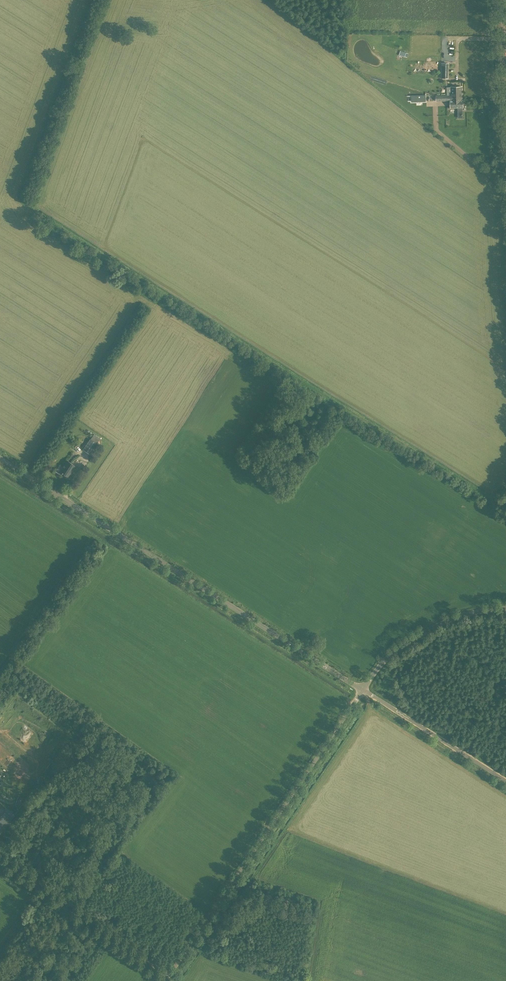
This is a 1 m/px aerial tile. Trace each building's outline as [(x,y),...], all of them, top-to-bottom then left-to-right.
[(451,101),(463,101),(463,100),(462,100),(462,87),(451,87),(451,95),(436,95),(436,101),(450,100),(451,101)] [(463,108),(463,101),(451,101),(451,108),(458,108),(458,110),(463,110),(463,108)] [(90,439),(83,449),(90,454),(97,443),(90,439)] [(68,477),(75,466),(68,460),(60,471),(68,477)] [(4,811),(12,816),(14,813),(7,807),(4,811)] [(4,812),(0,818),(0,834),(13,818),(4,812)]
